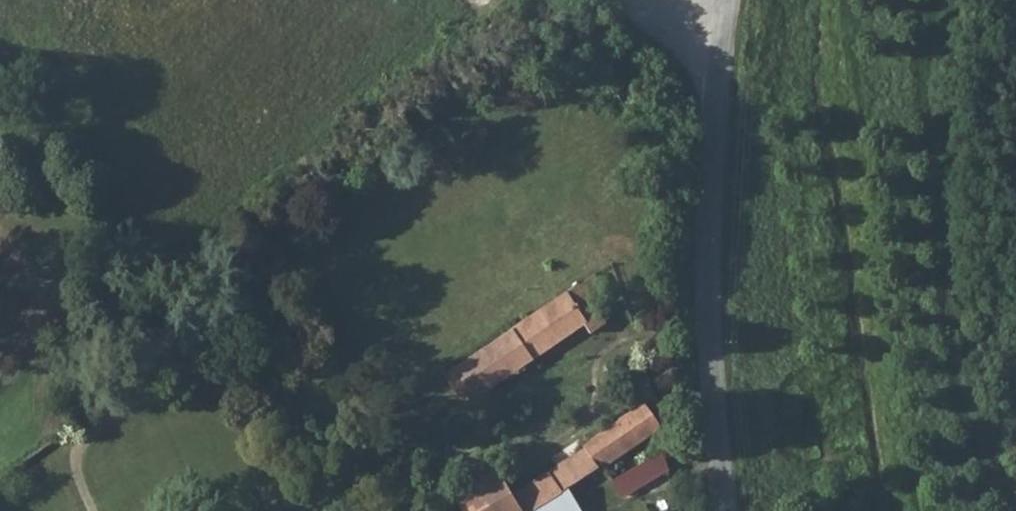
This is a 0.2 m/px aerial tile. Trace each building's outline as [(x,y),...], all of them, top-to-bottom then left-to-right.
[(579,284),(444,373),(465,404),(582,324),(589,333),(605,322),(579,284)] [(628,452),(638,464),(661,453),(654,436),(662,430),(647,405),(583,447),(603,472),(628,452)] [(661,453),(638,464),(612,483),(622,495),(668,469),(661,453)] [(461,510),(524,510),(516,497),(498,470),(452,498),(461,510)] [(540,506),(561,492),(550,474),(516,497),(524,510),(531,510),(540,506)] [(565,489),(561,492),(540,506),(543,510),(579,510),(565,489)]
